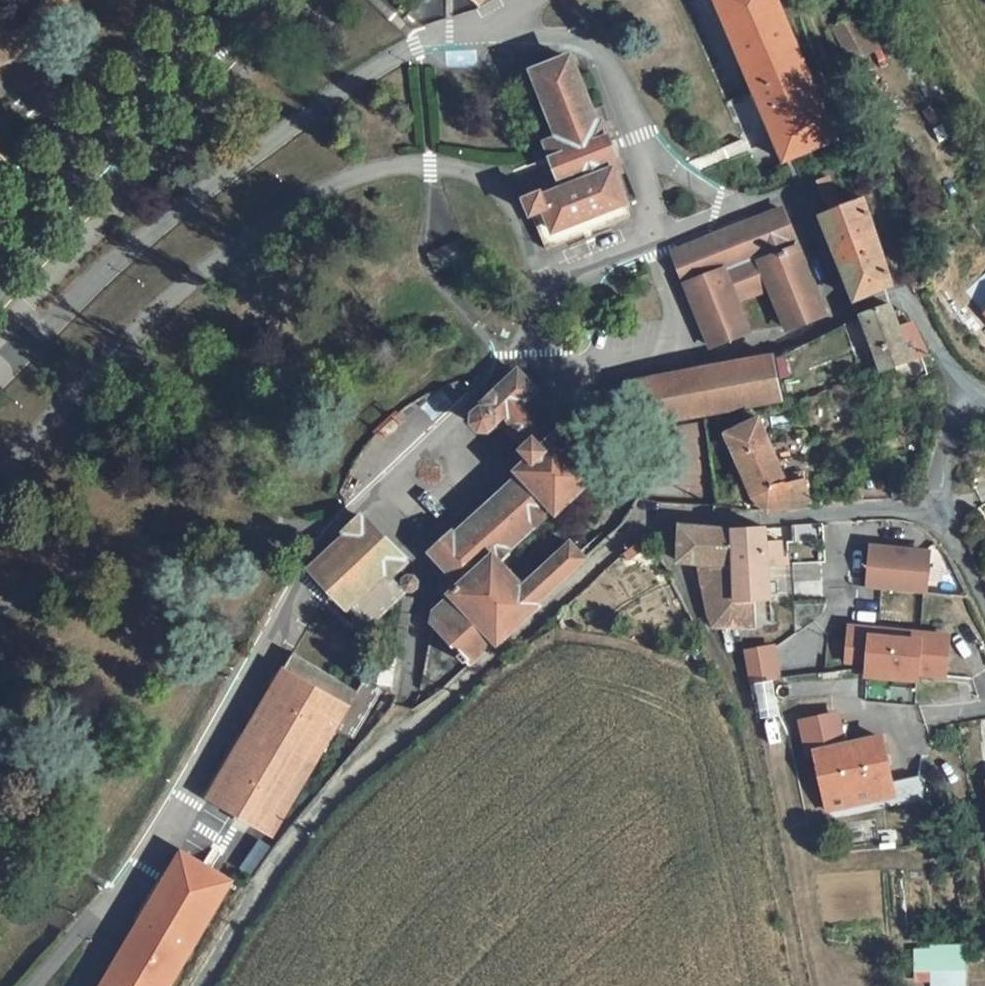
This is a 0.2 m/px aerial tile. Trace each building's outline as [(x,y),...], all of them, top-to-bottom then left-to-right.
[(783,0),(721,0),(791,161),(843,139),(783,0)] [(868,55),(855,16),(839,28),(850,61),(868,55)] [(565,143),(553,148),(568,187),(530,201),(550,254),(636,220),(573,61),(539,76),(565,143)] [(860,299),(899,283),(873,205),(835,218),(860,299)] [(786,213),(681,258),(717,350),(757,333),(741,295),(774,281),(792,326),(827,311),(786,213)] [(465,240),(432,253),(438,270),(453,264),(457,274),(475,267),(465,240)] [(885,373),(896,369),(925,359),(930,357),(915,318),(900,319),(896,305),(866,317),(885,373)] [(774,359),(652,383),(661,425),(782,399),(774,359)] [(929,373),(925,359),(896,369),(899,382),(929,373)] [(443,627),(475,663),(615,537),(603,523),(526,591),(500,561),(592,478),(562,443),(574,432),(536,390),(539,388),(524,372),(487,406),(490,409),(481,419),(482,423),(485,426),(489,427),(494,426),(499,421),(504,426),(506,423),(528,449),(525,452),(536,464),(525,474),(528,478),(463,538),(461,535),(438,556),(453,573),(447,579),(443,593),(454,606),(445,614),(443,627)] [(730,433),(743,459),(773,445),(762,418),(730,433)] [(721,511),(721,505),(718,474),(722,474),(716,439),(680,444),(684,471),(661,482),(663,511),(721,511)] [(773,445),(743,459),(747,469),(758,498),(766,496),(773,512),(782,511),(816,501),(809,478),(794,483),(786,477),(773,445)] [(897,495),(886,467),(869,474),(881,502),(897,495)] [(351,537),(355,542),(321,573),(372,634),(411,600),(396,582),(409,569),(369,522),(351,537)] [(741,567),(737,532),(683,530),(680,555),(683,558),(708,559),(712,580),(705,581),(708,594),(713,612),(720,629),(746,628),(757,628),(754,602),(745,601),(741,567)] [(770,530),(737,532),(741,567),(771,564),(783,563),(780,540),(771,541),(770,530)] [(876,551),(873,592),(930,597),(933,561),(929,556),(876,551)] [(754,602),(757,628),(778,628),(771,564),(741,567),(745,601),(754,602)] [(951,679),(955,642),(952,639),(927,636),(926,643),(880,638),(880,631),(857,628),(854,663),(875,665),(874,671),(924,676),(951,679)] [(927,636),(880,631),(880,638),(926,643),(927,636)] [(742,648),(748,684),(780,678),(773,642),(742,648)] [(299,656),(211,799),(272,836),(336,734),(355,746),(385,698),(363,684),(357,694),(299,656)] [(396,690),(401,665),(388,662),(383,688),(396,690)] [(924,676),(874,671),(874,677),(923,682),(924,676)] [(882,786),(897,782),(888,739),(823,753),(835,812),(885,801),(882,786)] [(887,810),(922,802),(925,777),(897,782),(882,786),(885,801),(887,810)] [(108,985),(172,985),(232,884),(185,855),(108,985)] [(929,985),(965,985),(963,943),(912,945),(913,982),(929,981),(929,985)]
